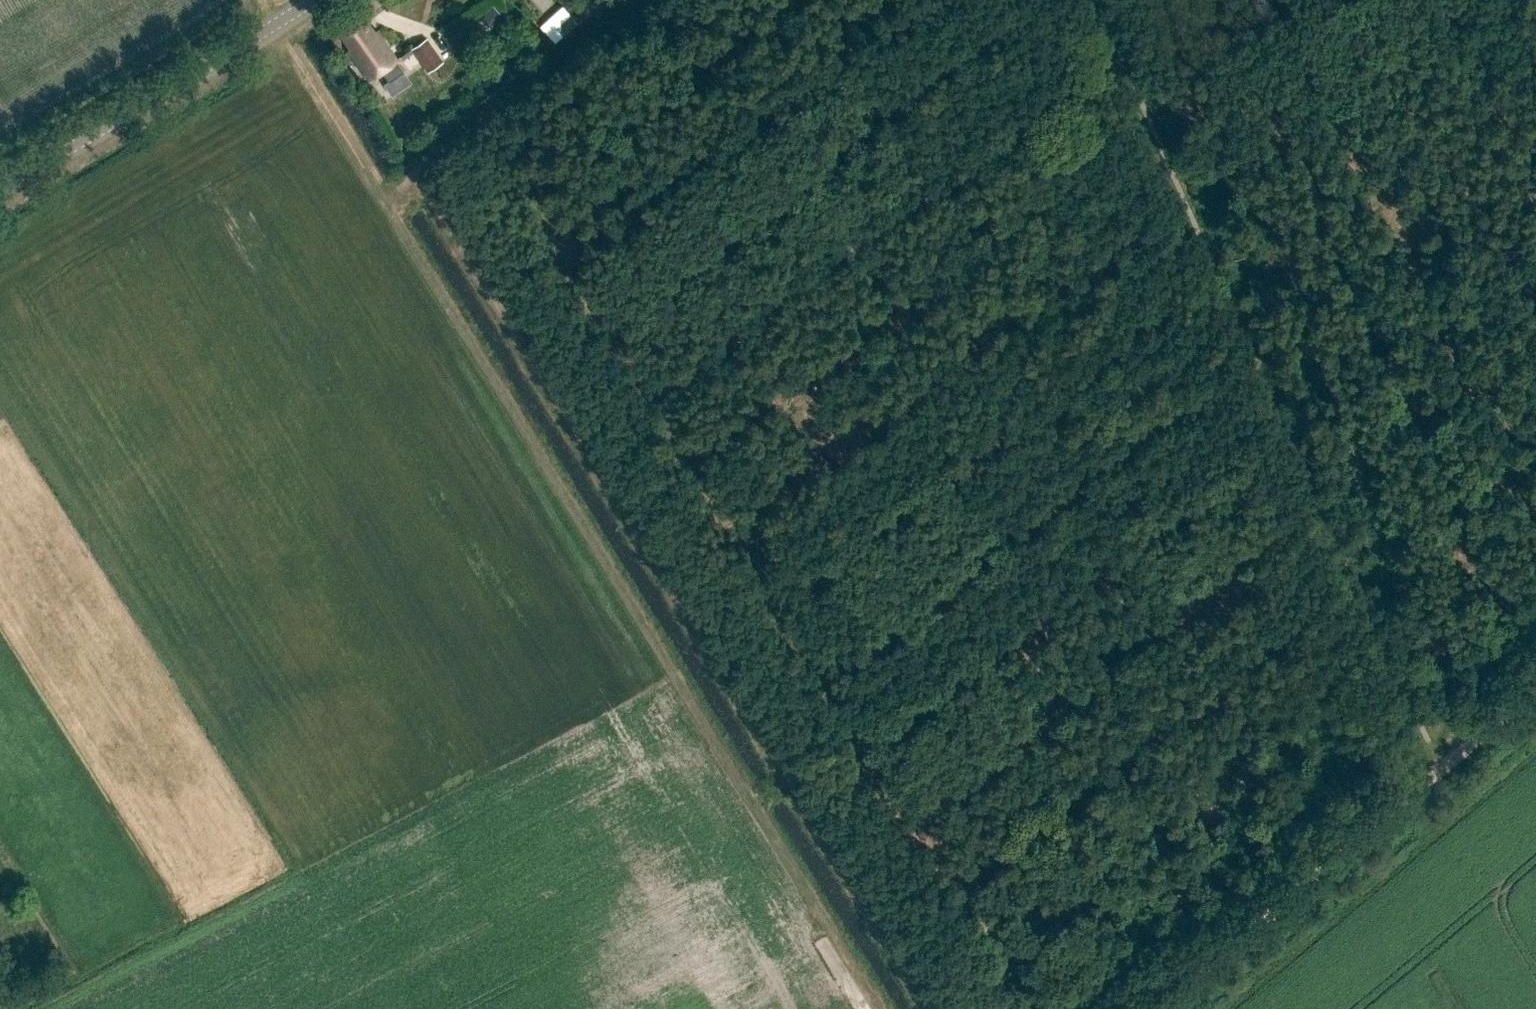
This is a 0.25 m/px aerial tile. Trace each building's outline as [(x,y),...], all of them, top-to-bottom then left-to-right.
[(397,59),(377,31),(375,32),(367,21),(344,37),(352,48),(350,50),(370,78),(381,70),(389,82),(404,71),(396,60),(397,59)] [(411,49),(427,73),(444,62),(427,38),(411,49)]
